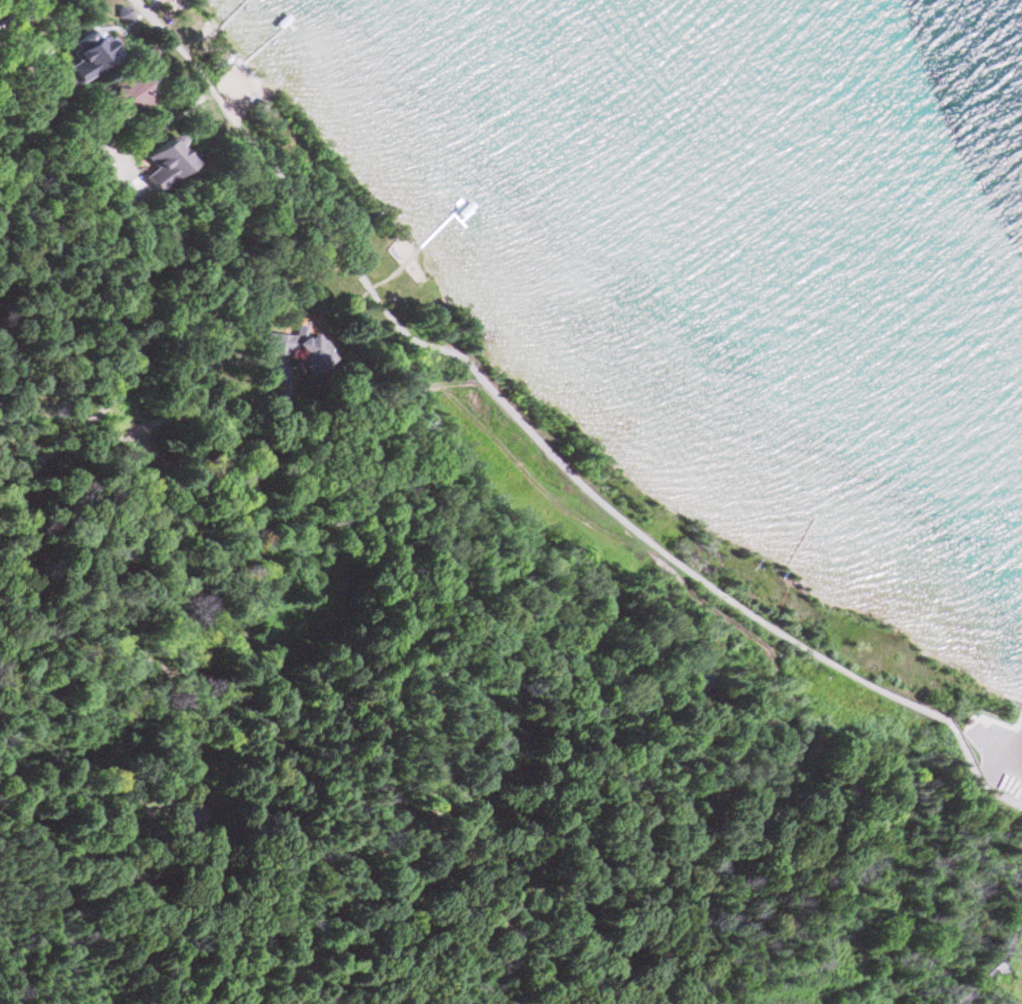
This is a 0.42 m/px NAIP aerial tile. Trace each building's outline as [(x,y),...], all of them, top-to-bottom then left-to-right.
[(969,715),(972,720),(967,725),(963,720),(969,715)]
